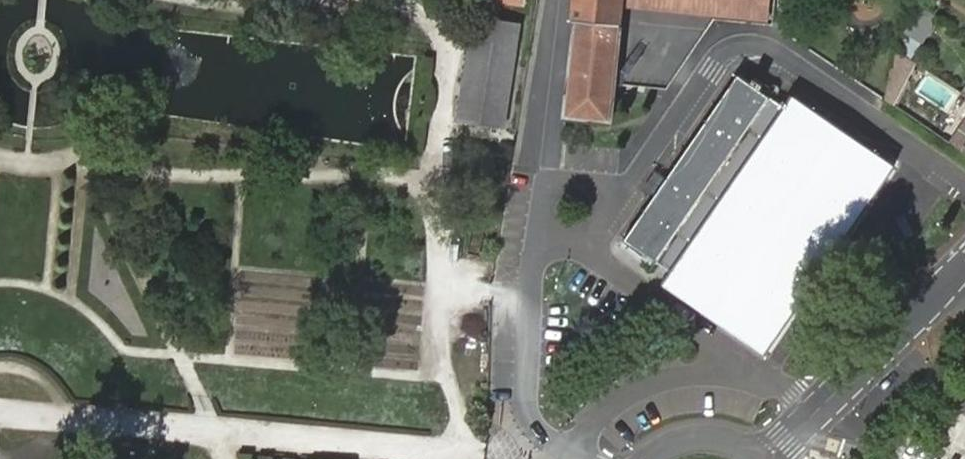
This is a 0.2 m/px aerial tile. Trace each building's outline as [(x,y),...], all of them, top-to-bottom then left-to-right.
[(569,19),(604,23),(614,4),(616,0),(572,0),(569,19)] [(614,4),(767,21),(769,0),(616,0),(614,4)] [(934,16),(918,5),(902,31),(918,42),(934,16)] [(497,126),(518,21),(471,13),(451,118),(497,126)] [(677,75),(705,34),(573,20),(563,114),(608,120),(612,84),(647,88),(657,73),(677,75)] [(885,96),(891,101),(903,84),(906,86),(921,66),(895,48),(885,96)] [(667,91),(677,75),(657,73),(647,88),(667,91)] [(734,74),(665,178),(654,194),(624,238),(674,272),(665,284),(764,353),(891,164),(790,97),(783,107),(757,89),(760,86),(749,78),(746,83),(734,74)] [(903,84),(891,101),(915,119),(927,101),(906,86),(903,84)] [(949,144),(964,154),(964,121),(949,144)] [(654,194),(665,178),(656,172),(645,188),(654,194)]
